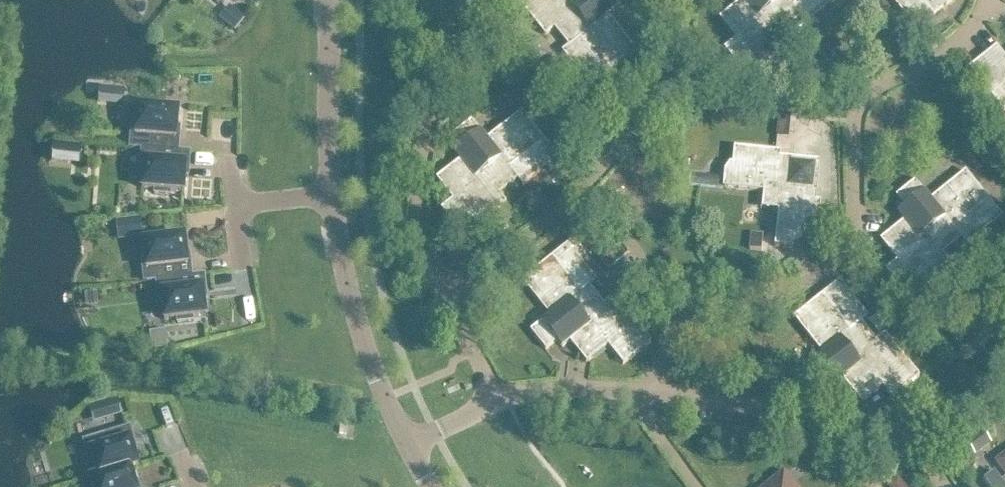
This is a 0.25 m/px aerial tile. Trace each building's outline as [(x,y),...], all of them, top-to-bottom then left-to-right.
[(569,50),(563,55),(591,90),(608,77),(636,53),(608,18),(627,3),(625,0),(514,0),(545,38),(554,31),(569,50)] [(743,1),(719,21),(735,42),(724,51),(746,79),(789,44),(782,35),(801,20),(807,27),(840,0),(742,0),(743,1)] [(916,31),(933,18),(955,0),(890,0),(916,31)] [(245,22),(229,10),(219,22),(234,35),(245,22)] [(831,57),(841,50),(830,37),(821,45),(831,57)] [(996,49),(968,71),(1003,114),(1004,113),(1004,60),(996,49)] [(565,71),(557,60),(543,70),(551,81),(558,75),(565,71)] [(565,71),(558,75),(570,90),(576,85),(565,71)] [(127,106),(127,89),(101,88),(101,105),(127,106)] [(472,96),(466,88),(453,97),(458,105),(472,96)] [(176,140),(178,113),(165,112),(165,108),(149,107),(148,111),(136,110),(133,151),(145,152),(145,151),(179,154),(180,140),(176,140)] [(549,119),(563,137),(575,128),(561,110),(549,119)] [(562,164),(545,143),(522,114),(486,142),(471,123),(452,138),(461,150),(455,155),(461,162),(436,182),(453,203),(441,212),(463,240),(506,205),(499,196),(518,181),(524,188),(546,169),(551,175),(562,164)] [(1004,137),(1004,123),(1004,122),(991,132),(998,142),(1004,137)] [(55,143),(54,163),(84,163),(84,143),(55,143)] [(724,173),(724,179),(690,176),(689,188),(723,190),(763,194),(763,199),(769,200),(774,206),(773,212),(778,213),(774,249),(792,251),(792,248),(800,244),(800,239),(817,241),(821,204),(812,203),(816,167),(780,163),(781,155),(734,150),(732,166),(730,166),(725,173),(724,173)] [(191,154),(179,154),(145,151),(145,152),(142,191),(154,192),(154,197),(170,198),(171,194),(183,195),(185,168),(190,169),(191,154)] [(1002,219),(989,203),(966,174),(930,202),(915,183),(896,199),(905,210),(898,215),(904,223),(880,242),(896,263),(885,272),(907,300),(950,265),(943,256),(962,241),(967,248),(1002,219)] [(761,253),(762,237),(749,236),(748,251),(761,253)] [(143,244),(147,285),(159,284),(159,282),(193,278),(191,266),(187,266),(184,240),(171,241),(171,237),(155,239),(155,243),(143,244)] [(603,307),(588,288),(596,282),(577,259),(587,252),(579,239),(552,259),(521,283),(549,318),(530,333),(545,353),(557,344),(562,350),(569,344),(586,365),(608,348),(623,367),(651,344),(614,298),(603,307)] [(608,272),(627,257),(619,248),(600,262),(608,272)] [(206,291),(205,277),(193,278),(159,282),(159,284),(164,323),(176,322),(177,326),(193,324),(193,320),(205,318),(203,292),(206,291)] [(875,343),(860,324),(867,319),(840,283),(793,320),(821,356),(803,371),(818,390),(829,381),(834,388),(842,382),(861,406),(882,389),(892,401),(919,379),(885,336),(875,343)] [(871,285),(857,296),(864,304),(873,314),(886,303),(878,293),(871,285)] [(86,296),(87,308),(98,307),(97,294),(86,296)] [(151,351),(166,350),(165,334),(149,335),(151,351)] [(116,404),(92,410),(96,422),(119,415),(116,404)] [(989,442),(973,421),(956,433),(972,454),(989,442)] [(134,442),(130,429),(86,443),(97,480),(98,480),(130,470),(130,471),(138,469),(130,443),(134,442)] [(995,463),(1004,477),(1004,456),(995,463)] [(130,471),(130,470),(98,480),(97,480),(90,482),(91,486),(135,486),(130,471)] [(784,472),(765,486),(795,486),(784,472)] [(1004,486),(995,474),(984,482),(988,486),(1004,486)]
